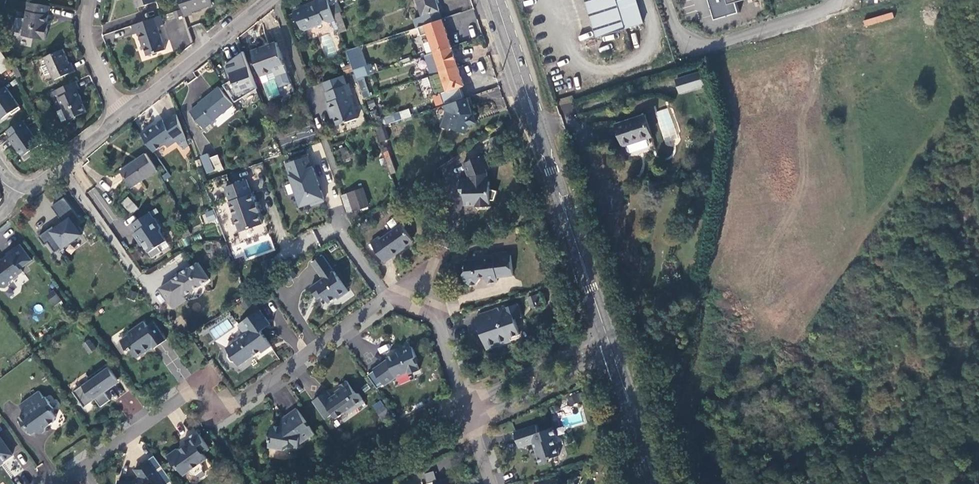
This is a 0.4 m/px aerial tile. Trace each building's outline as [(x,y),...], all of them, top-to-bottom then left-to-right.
[(47,0),(25,0),(20,28),(43,32),(46,22),(43,21),(47,0)] [(180,2),(183,10),(191,7),(191,6),(207,0),(179,0),(180,2)] [(335,20),(333,15),(329,3),(328,0),(316,0),(315,0),(316,5),(305,9),(301,8),(295,10),(294,13),(296,18),(299,20),(302,26),(304,28),(321,22),(325,20),(328,23),(335,20)] [(419,27),(426,24),(442,19),(436,0),(418,0),(423,16),(416,18),(419,27)] [(615,0),(585,0),(596,38),(623,29),(642,24),(634,0),(622,0),(615,2),(615,0)] [(715,19),(739,12),(737,1),(742,0),(709,0),(715,19)] [(162,18),(159,9),(130,19),(133,27),(136,27),(139,34),(140,34),(146,49),(163,43),(156,20),(162,18)] [(340,33),(346,31),(339,12),(333,15),(335,20),(340,33)] [(419,27),(416,18),(404,22),(407,31),(409,30),(419,27)] [(428,33),(435,53),(451,47),(442,19),(426,24),(428,33)] [(428,33),(426,24),(419,27),(409,30),(411,38),(422,34),(422,35),(428,33)] [(53,74),(73,65),(70,57),(67,57),(61,44),(43,52),(53,74)] [(254,52),(263,76),(276,72),(277,75),(287,72),(278,44),(254,52)] [(457,65),(451,47),(435,53),(441,71),(457,65)] [(259,88),(246,51),(230,63),(235,78),(226,84),(236,100),(258,89),(259,88)] [(463,85),(457,65),(441,71),(447,90),(463,85)] [(374,74),(371,66),(354,72),(356,78),(357,80),(374,74)] [(698,71),(674,79),(679,95),(703,87),(698,71)] [(79,86),(75,75),(54,84),(67,114),(84,106),(79,93),(80,93),(77,86),(79,86)] [(438,75),(421,78),(422,86),(431,84),(432,88),(440,87),(438,75)] [(2,80),(0,82),(0,113),(9,107),(10,109),(19,103),(2,80)] [(337,126),(358,118),(350,95),(353,94),(349,84),(325,93),(328,103),(326,104),(330,114),(332,113),(337,126)] [(193,111),(205,128),(235,105),(221,87),(201,102),(202,104),(193,111)] [(432,96),(435,105),(442,104),(440,94),(432,96)] [(443,126),(452,129),(453,127),(467,132),(470,125),(477,122),(474,113),(472,114),(468,99),(455,102),(446,104),(448,111),(443,126)] [(382,117),(384,125),(411,116),(409,108),(382,117)] [(669,108),(656,111),(664,143),(677,139),(669,108)] [(149,128),(144,132),(156,150),(165,144),(168,144),(169,146),(178,140),(181,144),(187,139),(178,113),(167,121),(165,119),(156,125),(156,126),(153,129),(149,128)] [(36,137),(20,114),(5,125),(10,131),(8,132),(13,140),(14,139),(24,152),(30,148),(29,145),(37,139),(36,137)] [(625,146),(628,155),(653,148),(645,115),(612,123),(618,148),(625,146)] [(387,140),(382,126),(374,129),(379,143),(387,140)] [(57,140),(62,136),(57,130),(52,134),(57,140)] [(382,153),(390,174),(395,172),(387,151),(382,153)] [(122,170),(133,186),(157,170),(146,153),(122,170)] [(484,155),(481,157),(486,169),(490,168),(484,155)] [(218,156),(204,161),(208,173),(223,167),(218,156)] [(308,157),(287,164),(301,207),(311,204),(312,206),(325,202),(321,191),(319,190),(318,187),(320,186),(314,168),(312,169),(308,157)] [(481,157),(465,163),(470,177),(470,180),(461,180),(458,182),(458,188),(461,190),(461,192),(463,195),(465,195),(466,206),(475,205),(476,208),(478,210),(488,210),(490,208),(490,200),(494,201),(497,192),(493,190),(490,190),(490,182),(487,182),(486,169),(481,157)] [(248,180),(227,187),(232,202),(231,202),(241,233),(263,225),(259,214),(261,213),(257,203),(256,204),(248,180)] [(369,205),(363,188),(348,194),(354,210),(369,205)] [(348,194),(342,196),(348,212),(354,210),(348,194)] [(127,195),(120,201),(131,213),(137,207),(127,195)] [(53,225),(38,236),(45,245),(48,243),(55,253),(60,249),(61,250),(83,235),(74,222),(80,218),(64,196),(51,206),(63,223),(55,228),(53,225)] [(201,214),(205,224),(216,220),(213,210),(201,214)] [(150,211),(131,224),(136,232),(134,233),(139,241),(141,240),(153,257),(162,250),(158,245),(166,239),(159,230),(160,227),(150,211)] [(372,242),(386,262),(401,251),(400,250),(414,240),(402,224),(382,238),(381,236),(372,242)] [(20,244),(8,253),(9,254),(1,260),(2,262),(0,264),(0,284),(3,288),(5,289),(10,285),(11,281),(24,272),(21,269),(19,265),(24,261),(27,265),(32,261),(20,244)] [(349,292),(323,256),(312,263),(324,279),(311,288),(316,295),(321,293),(329,302),(337,298),(339,299),(349,292)] [(475,261),(465,262),(466,272),(464,276),(464,282),(469,286),(476,285),(480,283),(480,278),(482,278),(486,280),(487,284),(497,283),(497,279),(513,277),(511,257),(501,257),(494,258),(494,256),(477,258),(475,261)] [(183,275),(161,289),(173,306),(185,297),(210,281),(199,264),(191,270),(190,268),(182,274),(183,275)] [(55,291),(48,296),(54,303),(61,299),(55,291)] [(188,301),(185,297),(173,306),(175,309),(188,301)] [(494,310),(478,315),(479,316),(489,348),(510,341),(509,338),(519,334),(515,319),(521,317),(517,304),(505,308),(504,306),(494,309),(494,310)] [(270,324),(259,309),(238,324),(245,334),(227,347),(229,351),(228,357),(231,361),(236,362),(239,366),(252,357),(251,354),(259,349),(262,352),(271,346),(260,331),(270,324)] [(486,348),(489,348),(479,316),(476,317),(486,348)] [(155,348),(167,340),(154,322),(147,326),(144,322),(130,332),(130,334),(121,340),(127,350),(132,350),(138,358),(147,351),(147,350),(152,346),(155,348)] [(96,349),(90,340),(84,344),(91,353),(96,349)] [(409,343),(399,347),(400,351),(387,356),(387,358),(373,368),(385,384),(398,377),(408,372),(409,374),(419,370),(414,358),(416,357),(412,347),(410,347),(409,343)] [(89,381),(73,392),(80,402),(79,403),(79,404),(79,405),(80,406),(80,407),(82,407),(83,406),(84,407),(95,399),(101,407),(110,400),(105,392),(103,390),(117,379),(107,364),(87,379),(89,381)] [(119,382),(117,379),(103,390),(105,392),(119,382)] [(342,390),(332,397),(341,415),(344,414),(351,413),(366,402),(360,393),(356,393),(347,381),(340,386),(342,390)] [(39,391),(19,405),(25,413),(18,418),(24,426),(26,425),(32,434),(37,430),(45,431),(46,427),(55,421),(56,418),(50,410),(53,408),(45,397),(44,398),(39,391)] [(337,418),(341,415),(332,397),(331,397),(327,391),(314,400),(326,420),(334,414),(337,418)] [(372,405),(381,419),(389,414),(380,400),(372,405)] [(306,422),(297,408),(285,416),(285,415),(282,418),(280,427),(279,431),(276,431),(271,434),(265,437),(269,440),(269,447),(285,449),(290,446),(298,447),(300,439),(305,440),(315,433),(309,426),(308,426),(306,423),(306,422)] [(537,424),(515,432),(521,447),(534,443),(538,453),(542,456),(545,463),(552,460),(554,457),(560,455),(559,451),(560,448),(559,443),(555,441),(554,437),(557,436),(554,427),(539,432),(537,424)] [(217,460),(196,432),(183,441),(187,446),(180,450),(177,450),(167,457),(173,465),(177,466),(183,476),(190,472),(193,475),(196,475),(204,470),(203,466),(201,464),(208,459),(212,464),(217,460)] [(0,438),(0,464),(13,455),(0,438)] [(147,461),(135,469),(141,478),(135,482),(119,481),(119,483),(163,483),(163,482),(147,461)] [(454,474),(440,478),(441,481),(434,483),(458,483),(454,474)]
